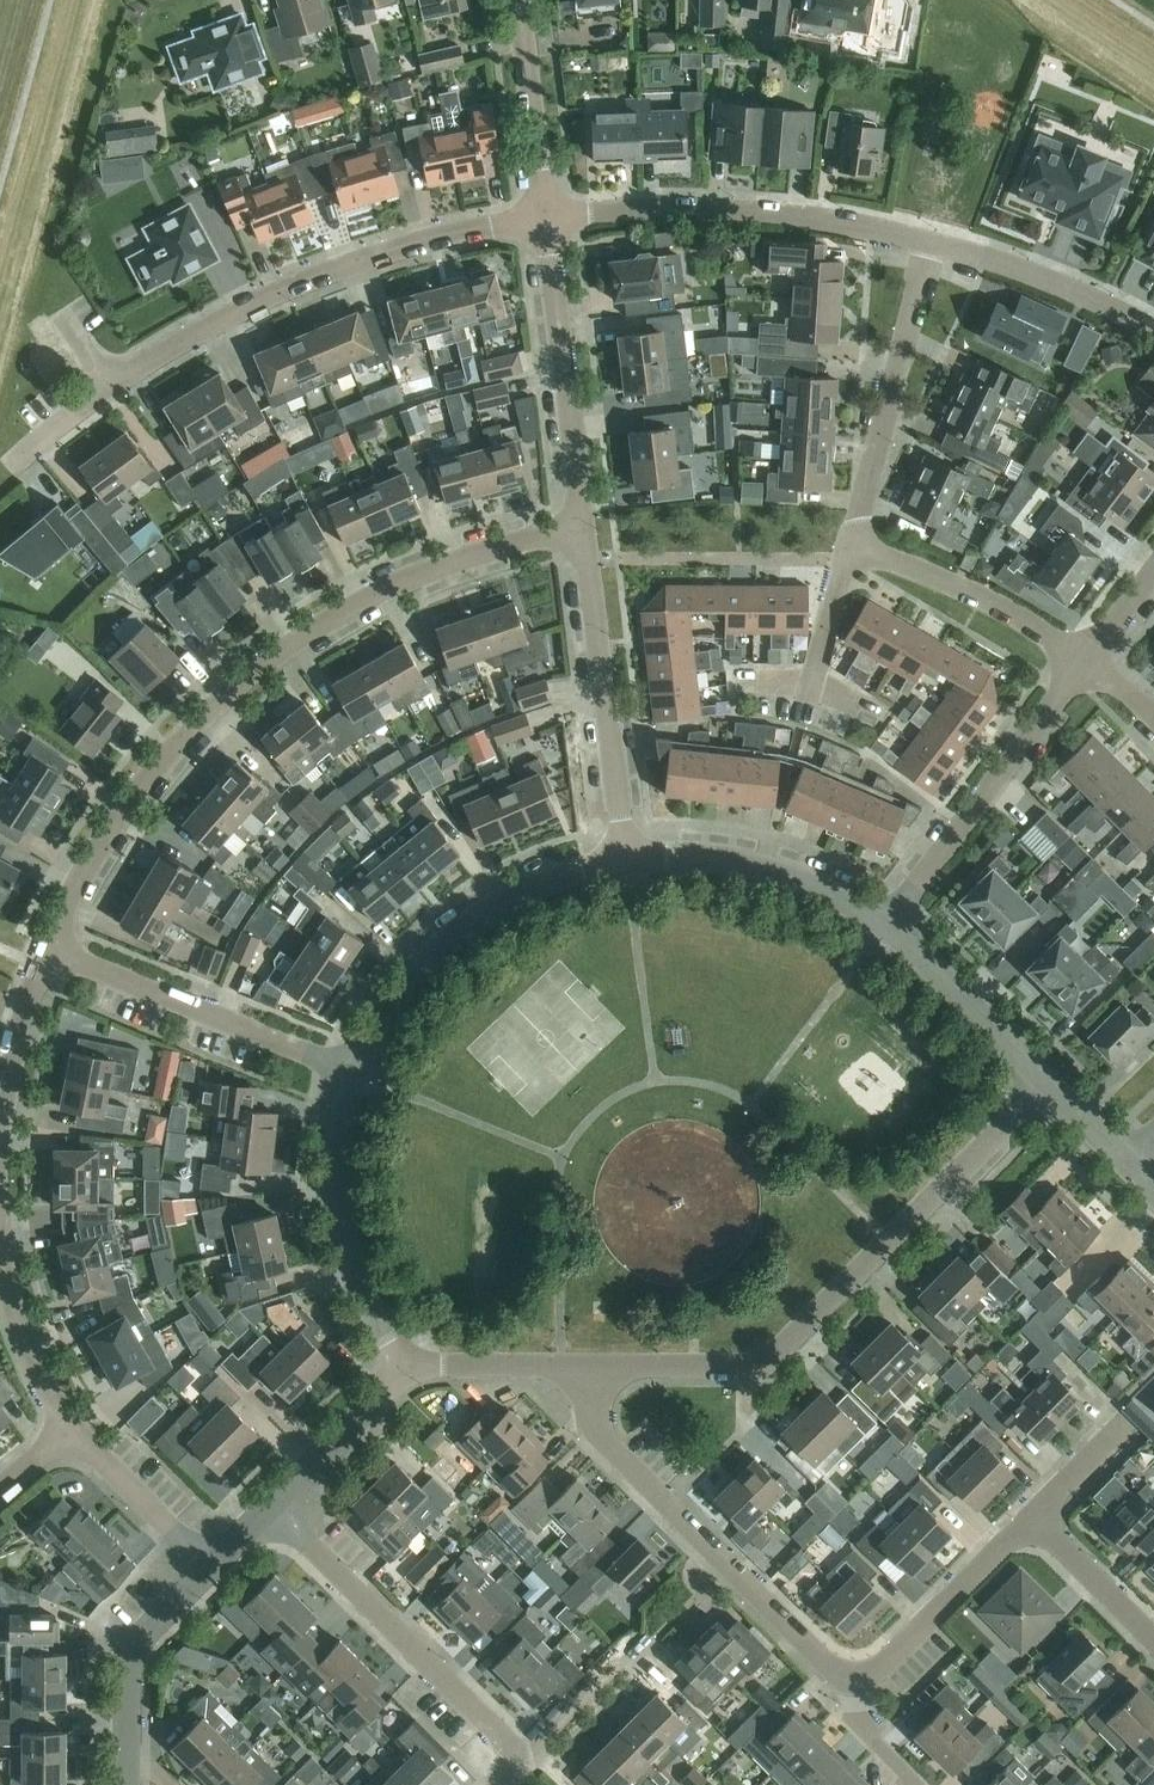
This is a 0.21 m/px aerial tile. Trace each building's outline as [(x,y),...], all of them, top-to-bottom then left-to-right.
[(275,62),(303,53),(297,33),(329,23),(322,0),(279,0),(284,16),(278,18),(280,23),(263,29),(275,62)] [(375,18),(371,4),(386,0),(349,0),(356,23),(375,18)] [(452,11),(466,8),(464,0),(450,0),(452,11)] [(571,0),(558,2),(559,16),(573,15),(571,0)] [(699,24),(724,25),(726,0),(699,0),(699,24)] [(762,30),(785,32),(789,0),(740,0),(739,4),(764,6),(762,30)] [(867,32),(869,22),(878,16),(879,7),(874,0),(804,0),(800,20),(867,32)] [(205,61),(215,88),(261,71),(241,14),(194,30),(196,36),(169,46),(178,71),(205,61)] [(350,48),(360,83),(381,77),(371,42),(350,48)] [(418,54),(422,71),(464,61),(460,45),(418,54)] [(438,92),(442,111),(444,111),(456,178),(484,172),(478,143),(495,139),(489,102),(460,108),(456,89),(438,92)] [(627,111),(592,112),(594,160),(640,158),(638,99),(627,99),(627,111)] [(649,110),(649,99),(638,99),(640,158),(686,157),(684,109),(649,110)] [(323,101),(291,110),(296,122),(296,124),(343,110),(343,107),(333,111),(326,107),(323,101)] [(714,102),(711,136),(728,137),(726,158),(758,161),(763,106),(714,102)] [(763,106),(758,161),(791,164),(793,143),(810,145),(813,110),(763,106)] [(824,145),(842,147),(838,170),(870,174),(872,157),(879,158),(883,127),(850,122),(851,113),(829,109),(824,145)] [(444,111),(442,111),(428,114),(429,121),(402,127),(408,157),(422,154),(428,183),(456,178),(444,111)] [(154,127),(107,134),(110,156),(157,149),(154,127)] [(403,159),(394,130),(369,137),(372,148),(356,153),(370,200),(398,192),(389,163),(403,159)] [(270,155),(288,154),(287,138),(269,139),(270,155)] [(334,179),(343,208),(370,200),(356,153),(340,158),(337,146),(308,155),(318,184),(334,179)] [(1024,166),(1017,183),(1022,186),(1020,192),(1019,193),(1048,204),(1050,198),(1064,204),(1061,210),(1062,210),(1058,218),(1067,221),(1067,222),(1097,234),(1120,176),(1097,167),(1101,157),(1101,156),(1079,147),(1079,148),(1072,165),(1041,152),(1039,152),(1039,153),(1032,170),(1024,166)] [(313,219),(302,191),(318,184),(308,155),(264,173),(268,184),(286,229),(313,219)] [(122,156),(101,159),(104,182),(125,179),(122,156)] [(249,212),(259,240),(286,229),(268,184),(253,190),(246,172),(217,183),(233,218),(249,212)] [(171,276),(174,282),(218,258),(189,204),(145,227),(158,252),(133,266),(146,289),(171,276)] [(1136,256),(1153,265),(1153,221),(1136,256)] [(673,243),(672,230),(653,232),(655,245),(673,243)] [(794,279),(793,298),(839,301),(839,297),(844,295),(845,285),(840,282),(841,280),(840,280),(841,261),(814,259),(815,242),(766,238),(762,270),(788,272),(787,278),(794,279)] [(649,250),(637,252),(635,258),(609,261),(614,299),(624,297),(626,314),(675,308),(672,290),(678,290),(674,254),(657,256),(657,255),(654,255),(649,250)] [(497,329),(516,325),(509,298),(502,299),(495,272),(490,273),(489,266),(470,271),(472,278),(468,279),(479,319),(494,316),(497,329)] [(725,291),(737,290),(731,271),(724,271),(725,291)] [(441,286),(455,340),(467,337),(463,323),(479,319),(468,279),(441,286)] [(455,340),(441,286),(415,293),(425,333),(429,347),(455,340)] [(391,333),(389,340),(394,356),(414,351),(411,337),(425,333),(415,293),(388,299),(396,328),(391,333)] [(839,301),(793,298),(792,317),(785,316),(784,322),(759,321),(757,354),(798,357),(807,357),(808,338),(836,340),(837,321),(838,321),(838,318),(843,316),(843,305),(839,303),(839,301)] [(1026,356),(1027,355),(1039,360),(1048,341),(1052,342),(1064,316),(1031,300),(1023,315),(1014,310),(997,303),(981,335),(1026,356)] [(331,321),(348,360),(362,354),(368,367),(390,358),(381,331),(368,337),(357,310),(331,321)] [(727,331),(738,331),(738,311),(727,310),(727,331)] [(647,332),(618,335),(621,363),(686,355),(681,312),(646,317),(647,332)] [(306,332),(327,382),(352,371),(348,360),(331,321),(306,332)] [(306,332),(281,342),(302,392),(327,382),(306,332)] [(728,352),(741,353),(742,336),(727,335),(728,343),(728,352)] [(254,353),(265,379),(261,381),(272,407),(302,394),(302,392),(281,342),(254,353)] [(518,352),(481,360),(485,379),(522,370),(518,352)] [(478,378),(471,354),(460,357),(466,381),(478,378)] [(786,376),(784,403),(832,406),(833,398),(836,395),(837,379),(816,377),(796,376),(798,357),(757,354),(755,374),(786,376)] [(656,403),(692,399),(688,370),(666,373),(664,359),(686,356),(686,355),(621,363),(625,391),(654,388),(656,403)] [(964,373),(952,399),(995,419),(1002,404),(1015,410),(1017,405),(1028,410),(1039,387),(978,358),(970,376),(964,373)] [(1152,361),(1151,362),(1152,363),(1139,380),(1153,391),(1153,362),(1152,361)] [(443,372),(447,387),(465,382),(461,368),(443,372)] [(233,393),(219,372),(192,389),(218,431),(233,422),(240,434),(265,418),(247,384),(233,393)] [(407,377),(398,380),(404,400),(423,394),(417,378),(409,381),(407,377)] [(477,408),(510,400),(505,382),(473,389),(477,408)] [(384,387),(364,395),(370,413),(391,405),(384,387)] [(163,436),(185,468),(225,443),(218,431),(192,389),(164,405),(177,427),(163,436)] [(461,391),(445,396),(450,412),(465,407),(461,391)] [(1070,391),(1059,406),(1085,426),(1097,411),(1070,391)] [(431,418),(449,414),(444,394),(426,400),(431,418)] [(532,396),(515,399),(524,439),(537,436),(532,396)] [(357,397),(338,405),(345,422),(364,415),(357,397)] [(970,455),(1005,471),(1011,458),(996,451),(1001,440),(988,434),(995,419),(952,399),(939,425),(976,442),(970,455)] [(1153,446),(1153,399),(1147,408),(1151,411),(1135,432),(1153,446)] [(782,430),(830,433),(832,406),(784,403),(776,402),(775,416),(783,416),(782,430)] [(415,404),(399,410),(408,435),(424,429),(415,404)] [(463,409),(450,413),(455,430),(461,429),(466,427),(468,427),(463,409)] [(655,428),(630,431),(633,459),(675,454),(694,451),(688,409),(653,413),(655,428)] [(519,489),(517,482),(525,479),(518,452),(522,450),(515,423),(502,427),(500,422),(482,427),(487,446),(500,494),(519,489)] [(479,492),(481,499),(500,494),(487,446),(473,450),(466,427),(461,429),(455,430),(461,453),(472,494),(479,492)] [(331,436),(339,457),(356,450),(347,430),(331,436)] [(828,460),(830,433),(782,430),(781,457),(828,460)] [(142,455),(125,432),(103,449),(128,483),(140,473),(149,485),(162,475),(146,452),(142,455)] [(1105,446),(1099,441),(1084,460),(1090,465),(1139,502),(1153,483),(1153,477),(1133,461),(1138,454),(1113,435),(1105,446)] [(261,469),(281,456),(290,452),(281,438),(241,461),(249,476),(252,474),(261,469)] [(392,476),(378,482),(395,521),(420,510),(407,478),(421,472),(411,442),(393,449),(397,460),(387,465),(392,476)] [(312,443),(284,456),(291,472),(319,459),(312,443)] [(451,507),(470,502),(468,495),(472,494),(461,453),(445,457),(442,443),(426,448),(433,475),(438,474),(445,501),(449,500),(451,507)] [(110,514),(123,504),(115,492),(128,483),(103,449),(80,465),(97,488),(93,491),(110,514)] [(676,468),(675,454),(633,459),(636,487),(661,484),(663,499),(694,496),(691,466),(676,468)] [(987,497),(994,482),(978,475),(983,465),(969,459),(965,468),(956,464),(954,468),(925,455),(913,481),(956,501),(963,486),(987,497)] [(828,460),(781,457),(780,472),(768,471),(766,499),(797,501),(798,486),(830,488),(831,472),(828,469),(828,460)] [(1098,507),(1122,525),(1139,502),(1090,465),(1064,499),(1090,518),(1098,507)] [(180,470),(164,480),(181,506),(197,495),(180,470)] [(347,480),(353,493),(370,532),(395,521),(378,482),(377,482),(374,474),(361,480),(358,475),(347,480)] [(741,480),(740,502),(762,503),(763,481),(741,480)] [(938,524),(932,537),(961,551),(968,538),(957,533),(962,522),(949,516),(956,501),(913,481),(901,507),(938,524)] [(370,532),(353,493),(339,499),(333,486),(322,491),(344,543),(370,532)] [(289,505),(281,510),(286,518),(271,528),(293,566),(295,570),(321,554),(307,531),(320,524),(299,488),(284,497),(289,505)] [(128,563),(81,507),(69,517),(57,502),(43,513),(45,516),(20,537),(28,546),(14,557),(36,573),(69,545),(70,547),(83,537),(114,574),(128,563)] [(1058,503),(1039,529),(1058,543),(1050,554),(1082,578),(1100,555),(1071,533),(1081,520),(1058,503)] [(268,581),(293,566),(271,528),(263,516),(223,540),(241,566),(255,558),(268,581)] [(100,529),(119,553),(134,540),(115,517),(100,529)] [(164,534),(151,519),(137,530),(149,545),(164,534)] [(977,551),(996,565),(1009,546),(990,533),(977,551)] [(229,576),(241,566),(223,540),(210,550),(207,546),(198,553),(210,568),(194,580),(197,584),(198,584),(222,615),(222,614),(245,597),(229,576)] [(959,564),(970,570),(978,554),(967,549),(959,564)] [(1082,578),(1050,554),(1042,565),(1031,558),(1029,560),(1017,552),(1008,565),(1004,562),(995,574),(1018,591),(1026,580),(1031,583),(1038,582),(1065,602),(1082,578)] [(185,615),(201,636),(225,618),(222,614),(222,615),(198,584),(197,584),(194,580),(186,569),(150,596),(174,623),(185,615)] [(665,584),(654,597),(688,613),(688,609),(708,609),(708,619),(725,619),(724,584),(665,584)] [(724,584),(725,619),(725,647),(730,647),(734,647),(734,631),(752,631),(752,585),(724,584)] [(752,585),(752,631),(770,631),(770,647),(779,647),(780,585),(752,585)] [(779,647),(789,647),(789,631),(808,631),(808,585),(780,585),(779,647)] [(688,613),(654,597),(641,610),(644,638),(691,632),(688,613)] [(858,669),(891,613),(867,599),(843,639),(860,648),(852,662),(851,663),(858,669)] [(513,600),(487,609),(501,649),(505,662),(507,668),(547,654),(538,630),(529,633),(527,626),(523,627),(513,600)] [(461,618),(475,658),(489,653),(494,666),(505,662),(501,649),(487,609),(461,618)] [(144,691),(178,657),(133,611),(112,631),(124,644),(110,657),(144,691)] [(915,627),(891,613),(858,669),(868,676),(870,673),(868,672),(876,658),(891,667),(915,627)] [(475,658),(461,618),(435,627),(449,667),(453,677),(466,672),(462,662),(475,658)] [(921,670),(939,641),(915,627),(891,667),(907,676),(899,690),(907,695),(915,681),(921,670)] [(691,632),(644,638),(648,665),(710,658),(709,649),(693,651),(691,632)] [(407,704),(421,696),(431,690),(403,641),(379,655),(407,704)] [(959,652),(939,641),(921,670),(935,679),(937,677),(940,670),(944,672),(948,674),(958,680),(955,684),(994,688),(990,670),(959,652)] [(709,649),(710,658),(721,657),(720,647),(709,649)] [(734,647),(730,647),(730,661),(742,661),(742,647),(734,647)] [(779,647),(770,647),(767,647),(767,661),(779,661),(779,647)] [(790,647),(789,647),(779,647),(779,661),(790,661),(790,647)] [(356,669),(377,705),(390,697),(397,710),(407,704),(379,655),(356,669)] [(710,658),(711,667),(711,670),(724,669),(723,657),(721,657),(710,658)] [(695,669),(711,667),(710,658),(648,665),(651,694),(697,688),(695,669)] [(852,679),(858,669),(851,663),(844,674),(852,679)] [(333,714),(352,742),(370,731),(364,721),(366,719),(363,713),(377,705),(356,669),(331,683),(345,707),(333,714)] [(863,685),(868,676),(858,669),(852,679),(863,685)] [(940,670),(937,677),(944,681),(948,674),(944,672),(940,670)] [(122,699),(96,678),(77,703),(80,705),(60,729),(92,754),(104,738),(102,737),(119,715),(114,710),(122,699)] [(514,689),(520,707),(551,697),(545,679),(514,689)] [(997,705),(994,688),(955,684),(943,700),(980,727),(997,705)] [(520,707),(514,689),(513,685),(501,689),(508,711),(520,707)] [(697,688),(651,694),(654,720),(729,711),(728,698),(715,700),(715,703),(699,705),(697,688)] [(906,705),(914,711),(920,703),(923,700),(915,694),(906,705)] [(462,695),(450,701),(463,729),(466,727),(475,724),(462,695)] [(964,748),(980,727),(943,700),(933,713),(920,703),(914,711),(964,748)] [(352,742),(333,714),(321,723),(304,702),(282,719),(317,761),(330,750),(334,756),(352,742)] [(912,711),(904,705),(896,715),(905,721),(912,711)] [(911,742),(948,770),(964,748),(914,711),(909,718),(922,728),(911,742)] [(497,744),(532,731),(525,713),(490,725),(497,744)] [(317,761),(282,719),(261,737),(279,759),(275,762),(293,784),(306,773),(318,763),(317,761)] [(734,733),(744,734),(745,721),(735,720),(734,733)] [(745,721),(744,734),(753,735),(755,722),(745,721)] [(764,736),(765,724),(755,722),(753,735),(764,736)] [(765,724),(764,736),(774,738),(775,725),(765,724)] [(371,751),(384,742),(375,729),(362,739),(371,751)] [(687,741),(698,742),(699,729),(689,731),(687,741)] [(699,729),(698,742),(708,743),(709,730),(699,729)] [(1080,787),(1113,755),(1092,733),(1059,766),(1044,781),(1055,793),(1067,781),(1062,776),(1065,772),(1080,787)] [(753,735),(744,734),(742,747),(752,748),(753,735)] [(763,749),(764,736),(753,735),(752,748),(763,749)] [(400,745),(408,758),(421,750),(414,737),(400,745)] [(668,759),(669,747),(670,747),(671,739),(655,737),(659,758),(668,759)] [(818,749),(827,753),(832,741),(823,737),(818,749)] [(68,761),(32,738),(23,751),(31,755),(14,782),(55,809),(68,788),(56,780),(68,761)] [(881,755),(887,747),(877,739),(871,747),(881,755)] [(837,757),(842,745),(832,741),(827,753),(837,757)] [(887,747),(881,755),(931,793),(948,770),(911,742),(900,757),(887,747)] [(851,749),(842,745),(837,757),(846,761),(851,749)] [(669,747),(668,759),(664,793),(690,795),(696,749),(670,747),(669,747)] [(397,748),(373,762),(380,775),(389,770),(394,767),(403,761),(404,760),(397,748)] [(718,798),(723,752),(696,749),(690,795),(718,798)] [(851,749),(846,761),(855,765),(860,753),(851,749)] [(746,801),(751,755),(723,752),(718,798),(746,801)] [(419,760),(434,786),(446,779),(431,753),(419,760)] [(832,769),(837,757),(827,753),(822,765),(832,769)] [(751,755),(746,801),(774,804),(779,758),(751,755)] [(1086,823),(1134,775),(1113,755),(1080,787),(1095,802),(1092,805),(1089,803),(1077,815),(1086,823)] [(514,783),(530,821),(555,810),(544,784),(549,782),(538,757),(523,763),(528,776),(514,783)] [(841,773),(846,761),(837,757),(832,769),(841,773)] [(282,793),(261,775),(258,779),(236,760),(218,781),(265,821),(276,809),(272,805),(282,793)] [(421,793),(434,786),(419,760),(406,767),(421,793)] [(347,799),(376,778),(367,765),(338,787),(347,798),(347,799)] [(811,818),(829,776),(803,765),(784,807),(811,818)] [(489,793),(505,832),(530,821),(514,783),(507,766),(495,771),(502,787),(489,793)] [(14,782),(0,773),(0,830),(17,841),(29,822),(41,830),(55,809),(14,782)] [(881,790),(887,777),(886,777),(878,773),(872,786),(881,790)] [(1086,823),(1094,832),(1106,820),(1103,817),(1106,814),(1121,829),(1153,797),(1153,796),(1134,775),(1086,823)] [(835,829),(853,786),(829,776),(811,818),(835,829)] [(887,777),(881,790),(890,794),(895,785),(887,777)] [(254,833),(264,822),(265,821),(218,781),(200,802),(243,839),(250,830),(254,833)] [(505,832),(489,793),(476,799),(470,785),(458,790),(464,804),(463,804),(480,843),(505,832)] [(862,840),(879,797),(853,786),(835,829),(862,840)] [(298,800),(321,823),(332,813),(310,789),(298,800)] [(413,817),(402,826),(438,869),(459,852),(434,820),(437,818),(420,797),(407,808),(413,817)] [(904,808),(903,807),(879,797),(862,840),(886,851),(899,819),(904,808)] [(1121,829),(1131,839),(1116,854),(1126,864),(1141,848),(1143,850),(1153,839),(1153,797),(1121,829)] [(316,827),(321,823),(298,800),(288,811),(310,833),(316,827)] [(904,808),(899,819),(907,823),(921,806),(906,800),(903,807),(904,808)] [(246,842),(243,839),(200,802),(182,823),(203,841),(200,845),(221,863),(232,851),(236,854),(246,842)] [(1034,822),(1057,846),(1069,834),(1046,810),(1034,822)] [(341,833),(356,850),(372,836),(357,819),(341,833)] [(1072,832),(1086,847),(1094,839),(1081,824),(1072,832)] [(381,843),(417,886),(438,869),(402,826),(381,843)] [(417,886),(381,843),(360,860),(396,903),(417,886)] [(275,845),(265,857),(279,869),(289,857),(275,845)] [(292,863),(315,883),(326,870),(303,850),(292,863)] [(148,875),(184,896),(191,883),(207,893),(210,888),(225,898),(236,883),(211,865),(203,875),(162,851),(148,875)] [(998,853),(975,876),(980,880),(960,900),(961,902),(958,906),(969,917),(973,914),(981,922),(1014,890),(1000,876),(1010,866),(998,853)] [(251,870),(266,883),(277,870),(261,857),(251,870)] [(1063,908),(1086,884),(1102,868),(1090,857),(1051,896),(1063,908)] [(396,903),(360,860),(339,877),(349,888),(348,889),(375,921),(396,903)] [(13,880),(18,871),(0,861),(0,902),(2,901),(5,899),(8,896),(9,892),(9,888),(11,885),(12,885),(14,881),(13,880)] [(306,893),(315,883),(292,863),(283,874),(300,889),(296,893),(311,907),(298,926),(294,924),(294,925),(302,931),(301,931),(346,962),(352,966),(364,949),(358,944),(362,939),(318,909),(320,906),(306,893)] [(1144,882),(1153,892),(1153,872),(1144,882)] [(196,903),(184,896),(148,875),(134,898),(170,920),(178,906),(190,913),(196,903)] [(1131,896),(1139,887),(1130,878),(1121,886),(1131,896)] [(1086,884),(1063,908),(1075,920),(1098,896),(1086,884)] [(987,934),(998,946),(1001,942),(1003,944),(1023,924),(1027,927),(1049,905),(1038,894),(1028,904),(1014,890),(981,922),(990,931),(987,934)] [(141,940),(166,955),(174,940),(162,933),(170,920),(134,898),(119,922),(144,936),(141,940)] [(251,916),(249,919),(263,928),(273,913),(259,903),(251,916)] [(1026,973),(1037,984),(1040,981),(1049,990),(1095,944),(1094,943),(1081,957),(1067,943),(1077,933),(1066,922),(1044,944),(1047,948),(1027,968),(1029,970),(1026,973)] [(260,937),(242,930),(240,935),(231,957),(249,964),(260,937)] [(1134,972),(1153,952),(1153,932),(1152,930),(1122,961),(1134,972)] [(280,949),(296,960),(331,984),(346,962),(301,931),(295,941),(295,945),(303,950),(296,960),(280,949)] [(197,969),(215,975),(224,951),(206,944),(197,969)] [(1069,1010),(1071,1011),(1091,991),(1094,994),(1120,969),(1095,944),(1049,990),(1058,998),(1054,1002),(1066,1013),(1069,1010)] [(315,1007),(331,984),(296,960),(280,949),(273,958),(275,966),(253,997),(276,1006),(282,990),(289,994),(291,990),(315,1007)] [(1153,1033),(1153,1017),(1143,1006),(1135,1015),(1122,1002),(1088,1036),(1115,1062),(1132,1045),(1137,1050),(1153,1033)] [(66,1078),(108,1086),(130,1091),(139,1048),(104,1041),(101,1056),(72,1050),(66,1078)] [(154,1104),(173,1106),(179,1054),(160,1052),(154,1104)] [(108,1086),(66,1078),(61,1105),(90,1111),(87,1126),(122,1132),(127,1105),(105,1101),(108,1086)] [(259,1087),(202,1079),(198,1108),(228,1112),(225,1136),(272,1142),(276,1112),(256,1109),(259,1087)] [(55,1177),(113,1178),(114,1138),(80,1133),(80,1149),(55,1149),(55,1177)] [(272,1142),(225,1136),(221,1164),(203,1161),(199,1187),(229,1191),(231,1177),(235,1177),(237,1167),(269,1171),(272,1142)] [(159,1177),(159,1145),(143,1145),(143,1177),(159,1177)] [(193,1190),(195,1155),(177,1154),(175,1189),(193,1190)] [(113,1194),(113,1178),(55,1177),(55,1206),(80,1206),(80,1222),(113,1218),(113,1194)] [(1037,1249),(1044,1242),(1078,1208),(1058,1188),(1044,1201),(1027,1185),(999,1213),(1006,1220),(1007,1219),(1025,1236),(1037,1249)] [(228,1251),(228,1252),(280,1240),(274,1213),(246,1219),(244,1214),(239,1215),(236,1201),(201,1209),(208,1238),(224,1234),(228,1251)] [(197,1202),(163,1204),(164,1225),(198,1223),(197,1202)] [(1078,1208),(1044,1242),(1057,1255),(1048,1264),(1058,1275),(1080,1254),(1076,1250),(1098,1228),(1078,1208)] [(66,1272),(107,1261),(123,1257),(113,1218),(80,1222),(84,1237),(59,1244),(66,1272)] [(280,1240),(228,1252),(232,1270),(220,1272),(227,1301),(277,1290),(273,1271),(286,1268),(280,1240)] [(1003,1272),(1014,1261),(992,1240),(982,1250),(1003,1272)] [(993,1309),(1013,1289),(973,1250),(963,1260),(958,1255),(955,1258),(950,1253),(937,1266),(942,1271),(938,1274),(976,1312),(986,1302),(993,1309)] [(1117,1314),(1150,1281),(1129,1259),(1107,1281),(1100,1274),(1076,1298),(1090,1312),(1102,1300),(1117,1314)] [(111,1277),(107,1261),(66,1272),(74,1299),(98,1293),(102,1308),(133,1296),(127,1273),(111,1277)] [(976,1312),(938,1274),(919,1294),(937,1313),(927,1323),(949,1344),(968,1325),(965,1323),(976,1312)] [(1043,1311),(1063,1291),(1051,1279),(1031,1299),(1040,1308),(1043,1311)] [(1117,1314),(1133,1331),(1121,1343),(1135,1358),(1130,1363),(1141,1374),(1153,1362),(1153,1329),(1150,1325),(1153,1321),(1153,1284),(1150,1281),(1117,1314)] [(267,1313),(296,1304),(291,1290),(263,1299),(267,1313)] [(1065,1292),(1063,1291),(1043,1311),(1040,1308),(1031,1316),(1046,1332),(1074,1304),(1064,1293),(1065,1292)] [(101,1357),(102,1360),(139,1339),(131,1325),(145,1317),(133,1296),(102,1308),(110,1322),(88,1335),(90,1337),(85,1340),(96,1360),(101,1357)] [(301,1306),(294,1314),(291,1311),(277,1324),(291,1338),(279,1349),(309,1379),(329,1359),(308,1338),(321,1326),(301,1306)] [(1031,1391),(1061,1421),(1082,1401),(1060,1379),(1067,1372),(1046,1352),(1056,1342),(1051,1337),(1046,1332),(1031,1316),(1020,1328),(1040,1348),(1026,1362),(1043,1379),(1031,1391)] [(891,1321),(871,1341),(900,1371),(914,1384),(915,1384),(914,1383),(926,1370),(930,1375),(951,1354),(930,1332),(919,1342),(915,1338),(912,1342),(891,1321)] [(1064,1324),(1051,1337),(1056,1342),(1063,1348),(1073,1358),(1075,1356),(1086,1345),(1064,1324)] [(139,1339),(102,1360),(116,1385),(138,1372),(146,1386),(173,1366),(153,1331),(139,1339)] [(309,1379),(279,1349),(262,1332),(238,1357),(232,1351),(221,1362),(247,1389),(259,1378),(263,1383),(269,1378),(289,1399),(309,1379)] [(900,1371),(871,1341),(851,1361),(872,1382),(859,1395),(884,1421),(903,1401),(900,1398),(914,1384),(900,1371)] [(189,1399),(216,1371),(200,1356),(174,1384),(189,1399)] [(199,1411),(238,1450),(256,1431),(230,1405),(241,1395),(219,1373),(201,1391),(210,1400),(199,1411)] [(968,1380),(957,1391),(999,1433),(1009,1423),(1012,1427),(1019,1420),(1041,1441),(1061,1421),(1031,1391),(1019,1403),(1002,1386),(988,1400),(968,1380)] [(802,1410),(834,1442),(845,1453),(876,1421),(853,1398),(842,1409),(822,1390),(802,1410)] [(946,1407),(960,1424),(973,1413),(959,1396),(946,1407)] [(1131,1396),(1121,1407),(1121,1408),(1122,1409),(1132,1419),(1144,1431),(1153,1422),(1153,1421),(1153,1420),(1132,1398),(1131,1396)] [(238,1450),(199,1411),(192,1404),(155,1441),(176,1462),(189,1449),(193,1453),(197,1449),(218,1470),(238,1450)] [(9,1418),(0,1406),(0,1426),(9,1418)] [(485,1467),(526,1426),(508,1408),(501,1415),(492,1406),(457,1440),(476,1459),(485,1467)] [(825,1473),(845,1453),(834,1442),(802,1410),(782,1430),(795,1444),(801,1450),(791,1460),(814,1483),(825,1473)] [(952,1447),(993,1489),(1011,1471),(993,1453),(1003,1444),(979,1420),(952,1447)] [(544,1444),(526,1426),(485,1467),(512,1495),(536,1471),(526,1461),(544,1444)] [(432,1448),(445,1436),(436,1427),(424,1439),(432,1448)] [(1150,1440),(1137,1453),(1153,1471),(1153,1443),(1150,1440)] [(993,1489),(952,1447),(925,1474),(949,1498),(958,1489),(976,1507),(993,1489)] [(886,1461),(885,1462),(905,1483),(917,1471),(914,1468),(898,1451),(897,1451),(886,1461)] [(735,1477),(764,1507),(775,1496),(785,1506),(799,1492),(780,1473),(775,1478),(755,1458),(735,1477)] [(395,1461),(375,1481),(421,1528),(422,1527),(423,1528),(430,1521),(454,1497),(432,1475),(421,1486),(395,1461)] [(1134,1493),(1114,1473),(1092,1494),(1113,1515),(1134,1493)] [(560,1537),(598,1499),(576,1477),(560,1493),(543,1476),(512,1507),(537,1532),(548,1522),(561,1535),(560,1536),(560,1537)] [(764,1507),(735,1477),(715,1497),(736,1518),(733,1521),(759,1548),(771,1536),(753,1518),(764,1507)] [(900,1522),(930,1552),(950,1532),(929,1511),(942,1499),(920,1477),(899,1497),(912,1510),(900,1522)] [(375,1481),(353,1503),(369,1519),(359,1529),(390,1560),(421,1528),(375,1481)] [(451,1494),(466,1503),(473,1490),(458,1482),(451,1494)] [(825,1522),(836,1512),(815,1490),(804,1501),(825,1522)] [(1150,1548),(1153,1544),(1153,1504),(1151,1506),(1136,1491),(1134,1493),(1113,1515),(1103,1524),(1127,1548),(1138,1537),(1150,1548)] [(70,1559),(104,1525),(89,1510),(85,1514),(78,1508),(75,1511),(62,1497),(28,1531),(49,1552),(56,1545),(70,1559)] [(598,1499),(560,1537),(569,1545),(559,1555),(579,1575),(605,1549),(594,1539),(617,1517),(598,1499)] [(545,1551),(503,1508),(497,1514),(489,1521),(531,1565),(542,1554),(545,1551)] [(930,1552),(900,1522),(894,1516),(882,1529),(875,1522),(855,1542),(877,1564),(889,1552),(910,1573),(930,1552)] [(846,1538),(829,1522),(818,1532),(835,1549),(846,1538)] [(119,1540),(104,1525),(70,1559),(63,1567),(99,1602),(132,1568),(119,1554),(122,1551),(115,1544),(119,1540)] [(491,1535),(474,1553),(503,1579),(519,1561),(491,1535)] [(560,1594),(573,1608),(593,1588),(600,1595),(618,1576),(629,1587),(658,1558),(637,1537),(615,1559),(605,1549),(579,1575),(560,1594)] [(789,1578),(810,1558),(800,1548),(779,1568),(789,1578)] [(830,1579),(867,1616),(885,1598),(867,1581),(876,1571),(853,1548),(826,1574),(830,1579)] [(452,1622),(481,1594),(495,1580),(468,1552),(443,1577),(452,1587),(435,1605),(452,1622)] [(421,1576),(432,1585),(452,1563),(440,1553),(421,1576)] [(1028,1623),(1050,1600),(1021,1570),(981,1610),(1021,1650),(1038,1633),(1028,1623)] [(243,1584),(220,1607),(240,1627),(251,1638),(265,1624),(295,1594),(274,1573),(262,1585),(253,1594),(243,1584)] [(548,1585),(540,1577),(530,1587),(522,1595),(530,1603),(548,1585)] [(11,1639),(39,1640),(49,1639),(49,1640),(59,1640),(59,1622),(53,1622),(53,1613),(40,1613),(40,1595),(0,1578),(0,1615),(11,1615),(11,1639)] [(849,1633),(867,1616),(830,1579),(822,1587),(816,1581),(806,1590),(849,1633)] [(481,1594),(452,1622),(470,1640),(488,1623),(497,1632),(523,1607),(512,1597),(495,1580),(481,1594)] [(548,1625),(564,1606),(547,1593),(532,1611),(548,1625)] [(277,1635),(262,1649),(284,1670),(316,1638),(304,1626),(308,1622),(316,1614),(295,1594),(265,1624),(277,1635)] [(496,1642),(506,1652),(494,1664),(513,1684),(542,1655),(534,1646),(546,1634),(525,1613),(496,1642)] [(696,1640),(737,1681),(769,1650),(745,1626),(735,1636),(717,1619),(696,1640)] [(1086,1674),(1105,1655),(1082,1631),(1035,1678),(1074,1717),(1101,1689),(1086,1674)] [(572,1634),(562,1644),(581,1663),(591,1653),(572,1634)] [(316,1638),(284,1670),(316,1702),(360,1658),(340,1639),(332,1646),(329,1650),(316,1638)] [(39,1640),(11,1639),(11,1640),(6,1640),(7,1678),(11,1678),(65,1678),(65,1676),(70,1674),(70,1663),(65,1661),(65,1653),(49,1653),(49,1640),(49,1639),(39,1640)] [(737,1681),(696,1640),(675,1661),(693,1679),(682,1689),(706,1713),(737,1681)] [(230,1659),(184,1644),(169,1659),(216,1674),(230,1659)] [(542,1655),(513,1684),(533,1703),(550,1686),(560,1695),(584,1672),(565,1653),(552,1665),(542,1655)] [(992,1677),(1007,1669),(999,1653),(984,1661),(992,1677)] [(360,1658),(316,1702),(326,1711),(346,1732),(368,1710),(358,1700),(367,1690),(379,1678),(360,1658)] [(229,1662),(215,1676),(227,1688),(241,1674),(229,1662)] [(11,1692),(11,1717),(40,1717),(40,1705),(65,1705),(65,1678),(11,1678),(11,1692)] [(914,1734),(933,1753),(963,1725),(973,1714),(961,1703),(964,1699),(947,1682),(925,1704),(935,1714),(914,1734)] [(1153,1712),(1153,1703),(1138,1687),(1118,1707),(1108,1697),(1086,1718),(1107,1738),(1118,1727),(1128,1738),(1153,1712)] [(192,1765),(222,1736),(232,1726),(213,1707),(220,1700),(208,1689),(181,1717),(191,1727),(173,1745),(192,1765)] [(657,1692),(638,1711),(667,1740),(678,1728),(688,1739),(707,1720),(685,1699),(675,1710),(657,1692)] [(262,1696),(252,1707),(271,1726),(281,1715),(262,1696)] [(779,1764),(818,1725),(812,1719),(807,1723),(795,1710),(788,1717),(778,1707),(742,1743),(770,1772),(779,1764)] [(667,1740),(638,1711),(621,1728),(660,1767),(677,1750),(667,1740)] [(1128,1738),(1141,1750),(1124,1766),(1137,1779),(1133,1783),(1135,1784),(1153,1784),(1153,1712),(1128,1738)] [(11,1717),(11,1718),(0,1718),(0,1744),(24,1744),(24,1756),(65,1756),(65,1731),(40,1731),(40,1717),(11,1717)] [(422,1784),(440,1784),(451,1774),(430,1753),(440,1743),(415,1718),(395,1738),(411,1754),(401,1764),(422,1784)] [(1087,1768),(1109,1743),(1084,1721),(1073,1733),(1083,1742),(1072,1754),(1087,1768)] [(711,1746),(724,1734),(713,1722),(700,1734),(711,1746)] [(963,1725),(933,1753),(952,1771),(972,1751),(982,1761),(1004,1739),(986,1722),(973,1735),(963,1725)] [(818,1725),(779,1764),(770,1772),(784,1784),(794,1784),(797,1782),(832,1747),(820,1735),(824,1731),(818,1725)] [(242,1755),(252,1745),(243,1737),(232,1726),(222,1736),(192,1765),(212,1784),(241,1755),(242,1755)] [(621,1728),(612,1737),(610,1734),(601,1744),(603,1746),(601,1748),(630,1777),(635,1782),(646,1772),(651,1776),(652,1775),(661,1784),(662,1784),(669,1779),(659,1768),(660,1767),(621,1728)] [(319,1752),(327,1760),(334,1753),(346,1742),(337,1734),(319,1752)] [(212,1784),(271,1784),(281,1775),(261,1755),(252,1745),(242,1755),(241,1755),(212,1784)] [(1022,1762),(1017,1767),(1011,1761),(1016,1757),(1005,1746),(976,1774),(986,1784),(1023,1784),(1024,1784),(1034,1774),(1022,1762)] [(854,1762),(848,1755),(844,1759),(832,1747),(797,1782),(800,1784),(831,1784),(854,1762)] [(601,1748),(583,1767),(600,1784),(622,1784),(630,1777),(601,1748)] [(1072,1762),(1060,1752),(1038,1781),(1043,1784),(1054,1784),(1072,1762)] [(11,1784),(40,1784),(40,1783),(65,1783),(65,1756),(24,1756),(11,1756),(11,1771),(11,1784)] [(854,1762),(831,1784),(868,1784),(869,1784),(856,1772),(860,1768),(854,1762)] [(1127,1771),(1107,1762),(1099,1779),(1112,1784),(1121,1784),(1127,1771)] [(401,1764),(391,1775),(382,1767),(374,1775),(384,1784),(422,1784),(401,1764)] [(374,1775),(366,1783),(364,1784),(384,1784),(374,1775)]
